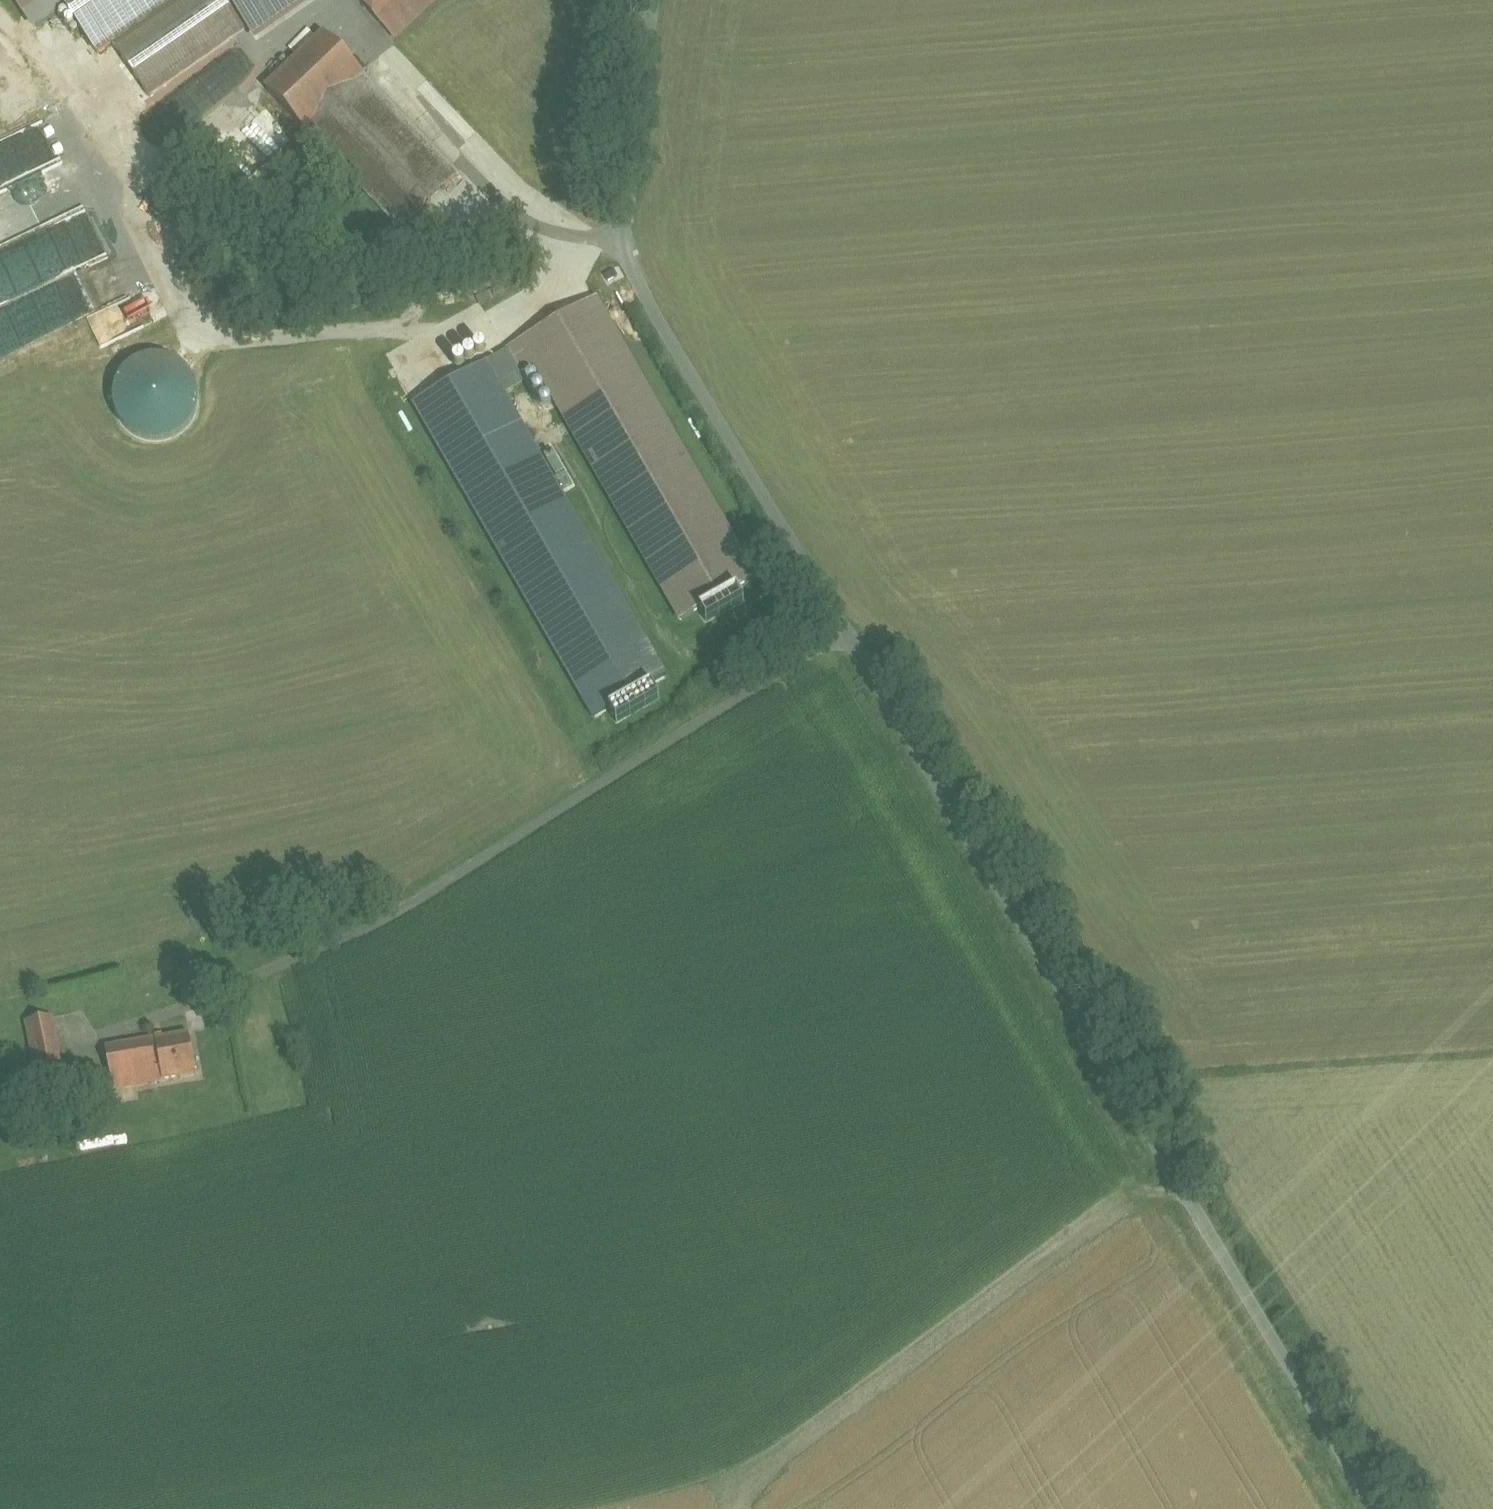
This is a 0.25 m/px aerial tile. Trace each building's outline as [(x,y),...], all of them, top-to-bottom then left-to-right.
[(98,55),(112,44),(174,0),(59,0),(98,55)] [(112,44),(149,97),(249,27),(245,21),(243,22),(228,0),(174,0),(112,44)] [(243,22),(245,21),(275,0),(228,0),(243,22)] [(393,35),(429,0),(359,0),(393,35)] [(379,58),(356,34),(342,48),(365,71),(379,58)] [(325,35),(267,91),(303,129),(362,73),(325,35)] [(459,176),(362,73),(303,129),(401,232),(459,176)] [(267,128),(265,128),(263,129),(262,130),(260,132),(260,134),(260,136),(261,138),(264,140),(267,141),(270,141),(272,138),(274,134),(273,132),(271,130),(269,128),(267,128)] [(253,143),(252,145),(253,147),(254,149),(256,150),(258,150),(260,150),(262,149),(263,147),(263,145),(263,143),(262,141),(260,140),(258,139),(255,140),(254,141),(253,143)] [(755,578),(596,300),(507,350),(520,373),(534,365),(681,620),(699,610),(737,588),(755,578)] [(507,350),(486,363),(500,385),(500,386),(520,374),(520,373),(507,350)] [(193,426),(200,413),(202,398),(199,383),(191,370),(179,361),(165,355),(150,355),(136,360),(124,369),(116,381),(112,395),(113,409),(118,422),(128,433),(140,441),(154,444),(169,443),(183,437),(193,426)] [(667,676),(500,386),(500,385),(486,363),(413,405),(593,718),(609,710),(652,685),(667,676)] [(737,588),(699,610),(706,623),(744,601),(737,588)] [(660,699),(652,685),(609,710),(617,723),(660,699)] [(52,1016),(21,1022),(35,1095),(66,1089),(52,1016)] [(190,1033),(157,1038),(165,1082),(198,1076),(190,1033)] [(157,1038),(108,1047),(116,1090),(165,1082),(157,1038)]
